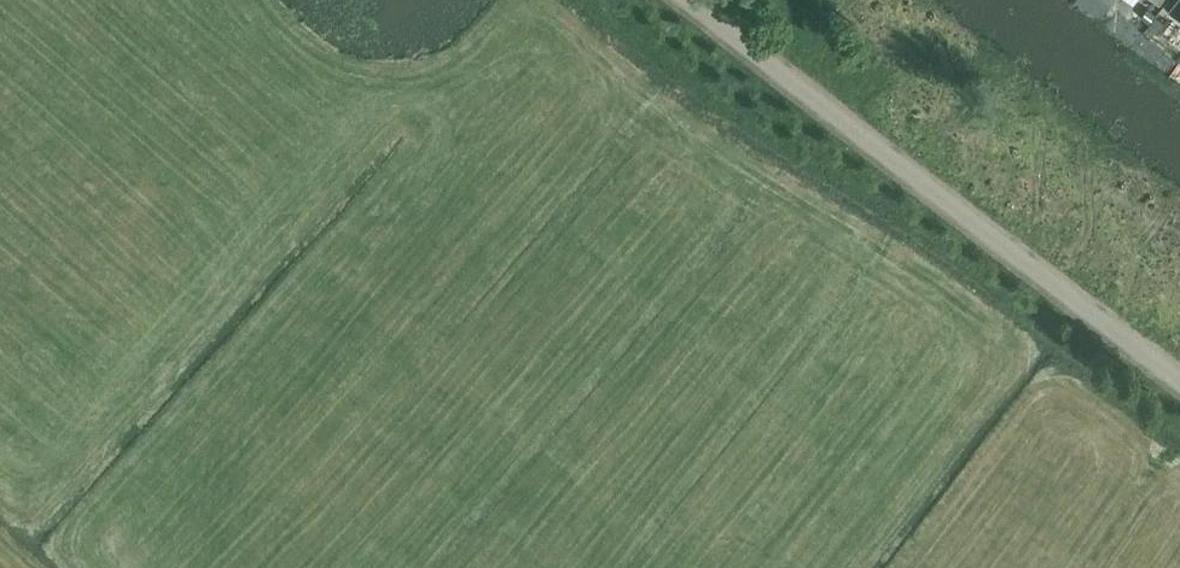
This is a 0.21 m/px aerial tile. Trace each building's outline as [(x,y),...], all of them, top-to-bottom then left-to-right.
[(1168,9),(1179,18),(1179,0),(1175,0),(1168,9)]
